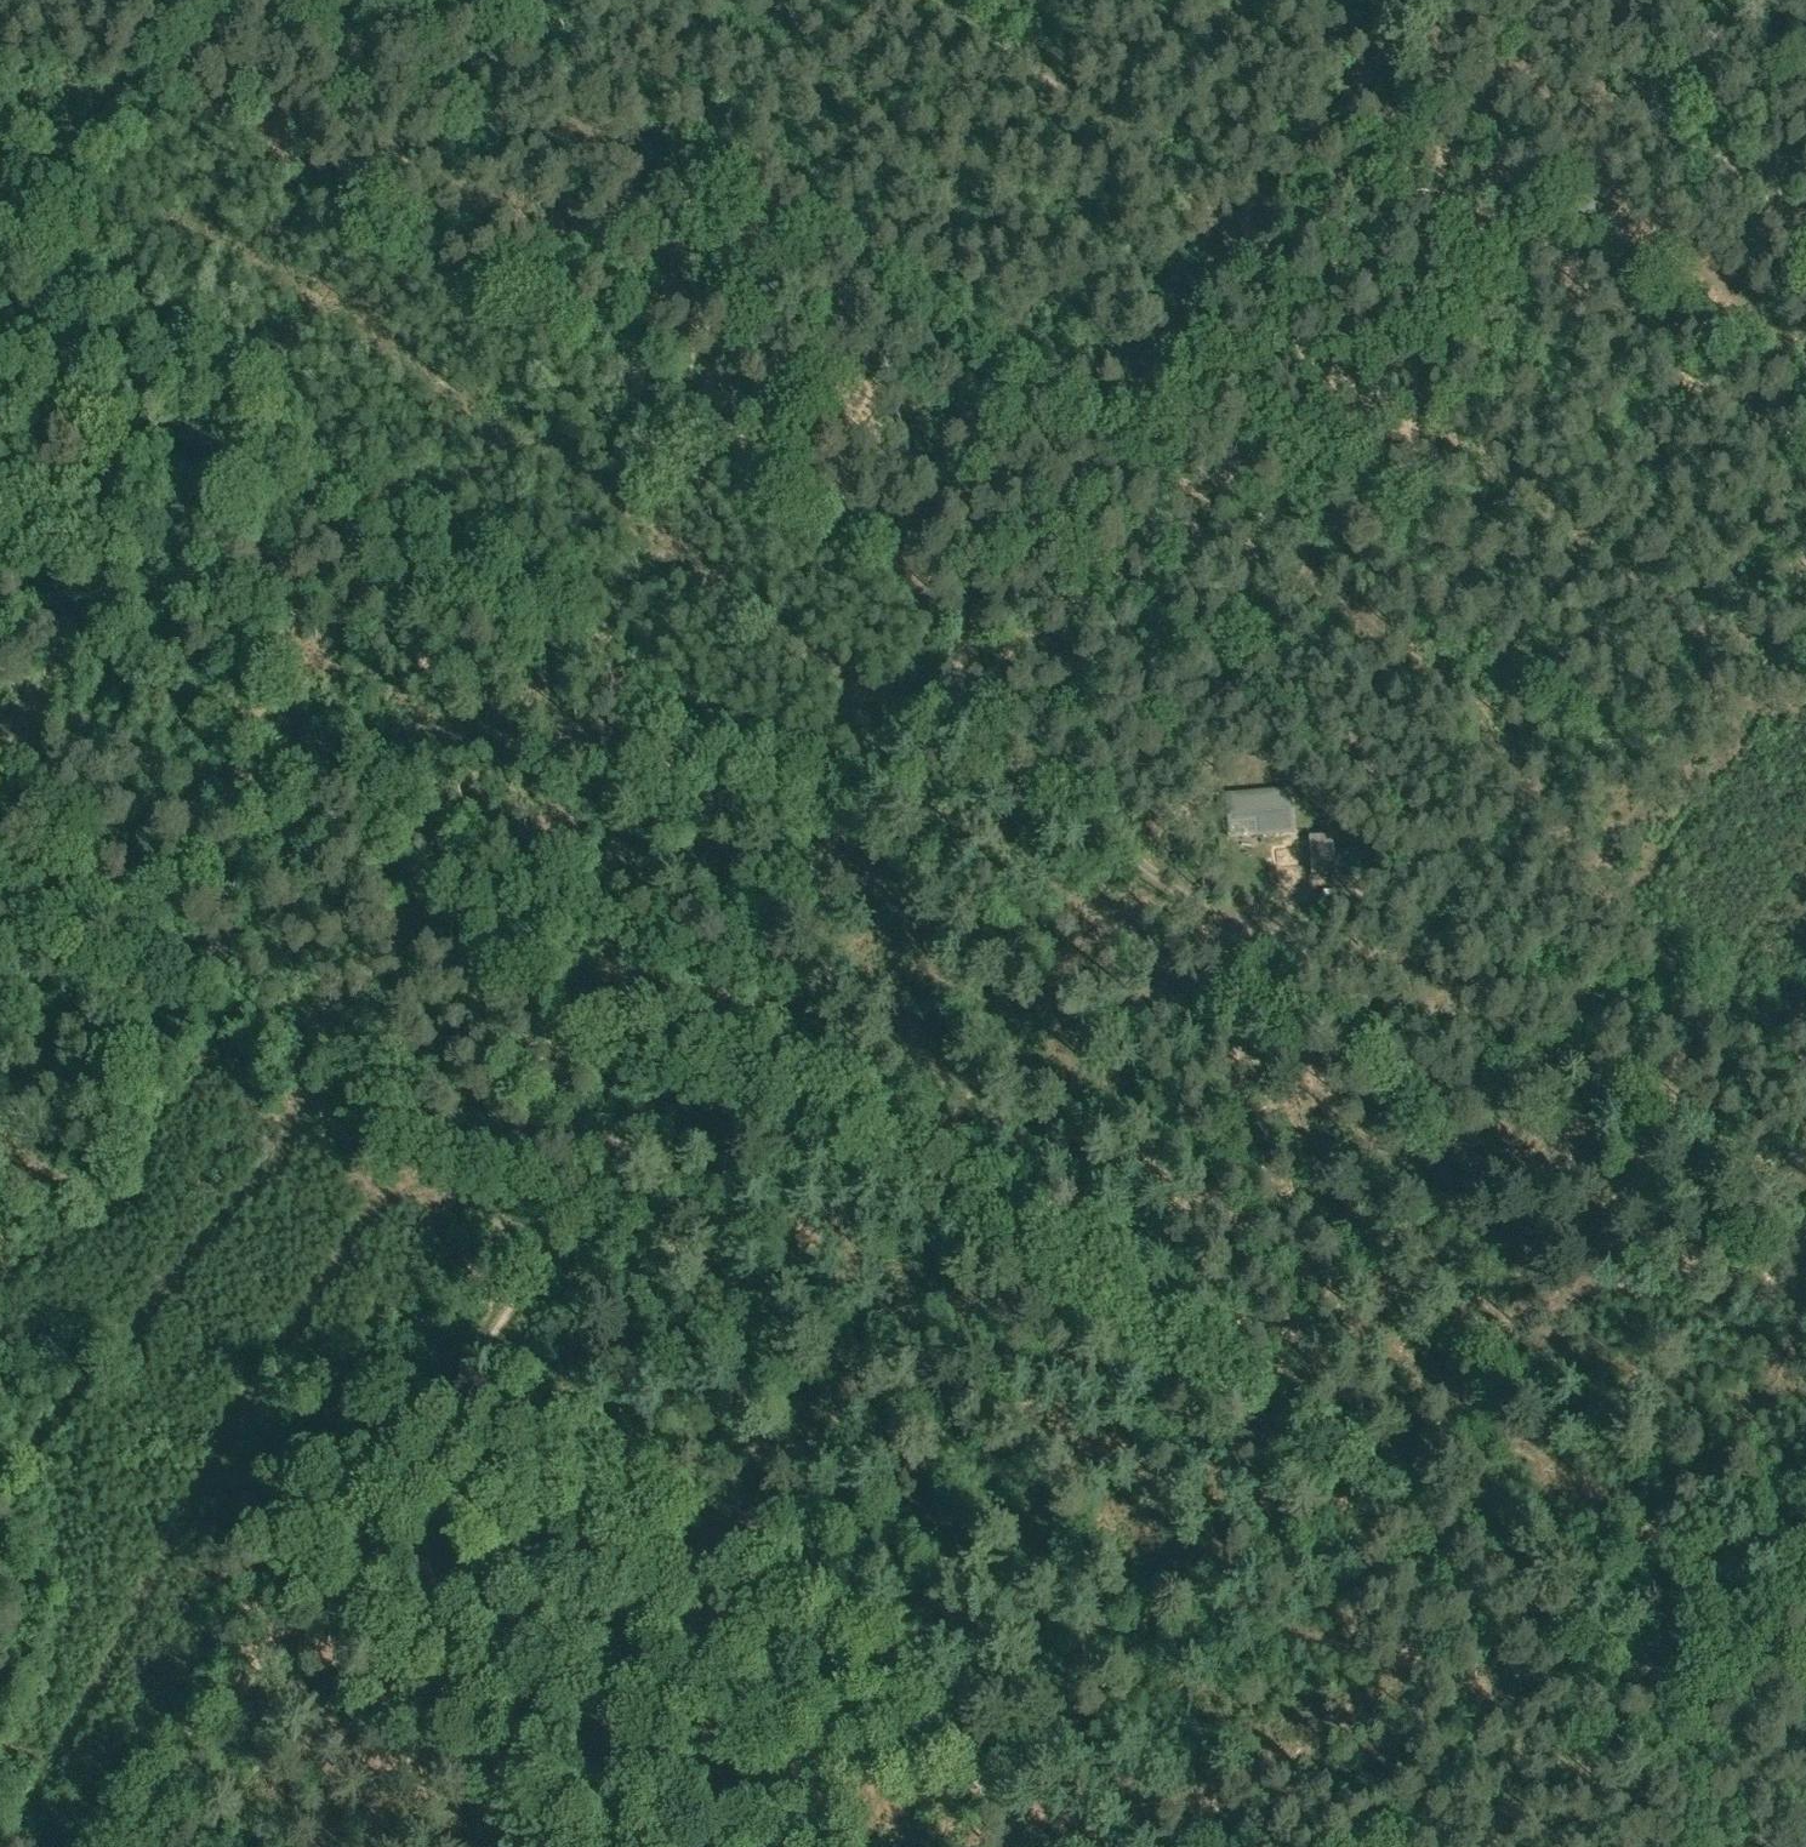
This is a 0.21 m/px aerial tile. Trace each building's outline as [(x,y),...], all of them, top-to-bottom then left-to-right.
[(1259,819),(1261,833),(1294,830),(1290,788),(1243,792),(1245,820),(1259,819)]
